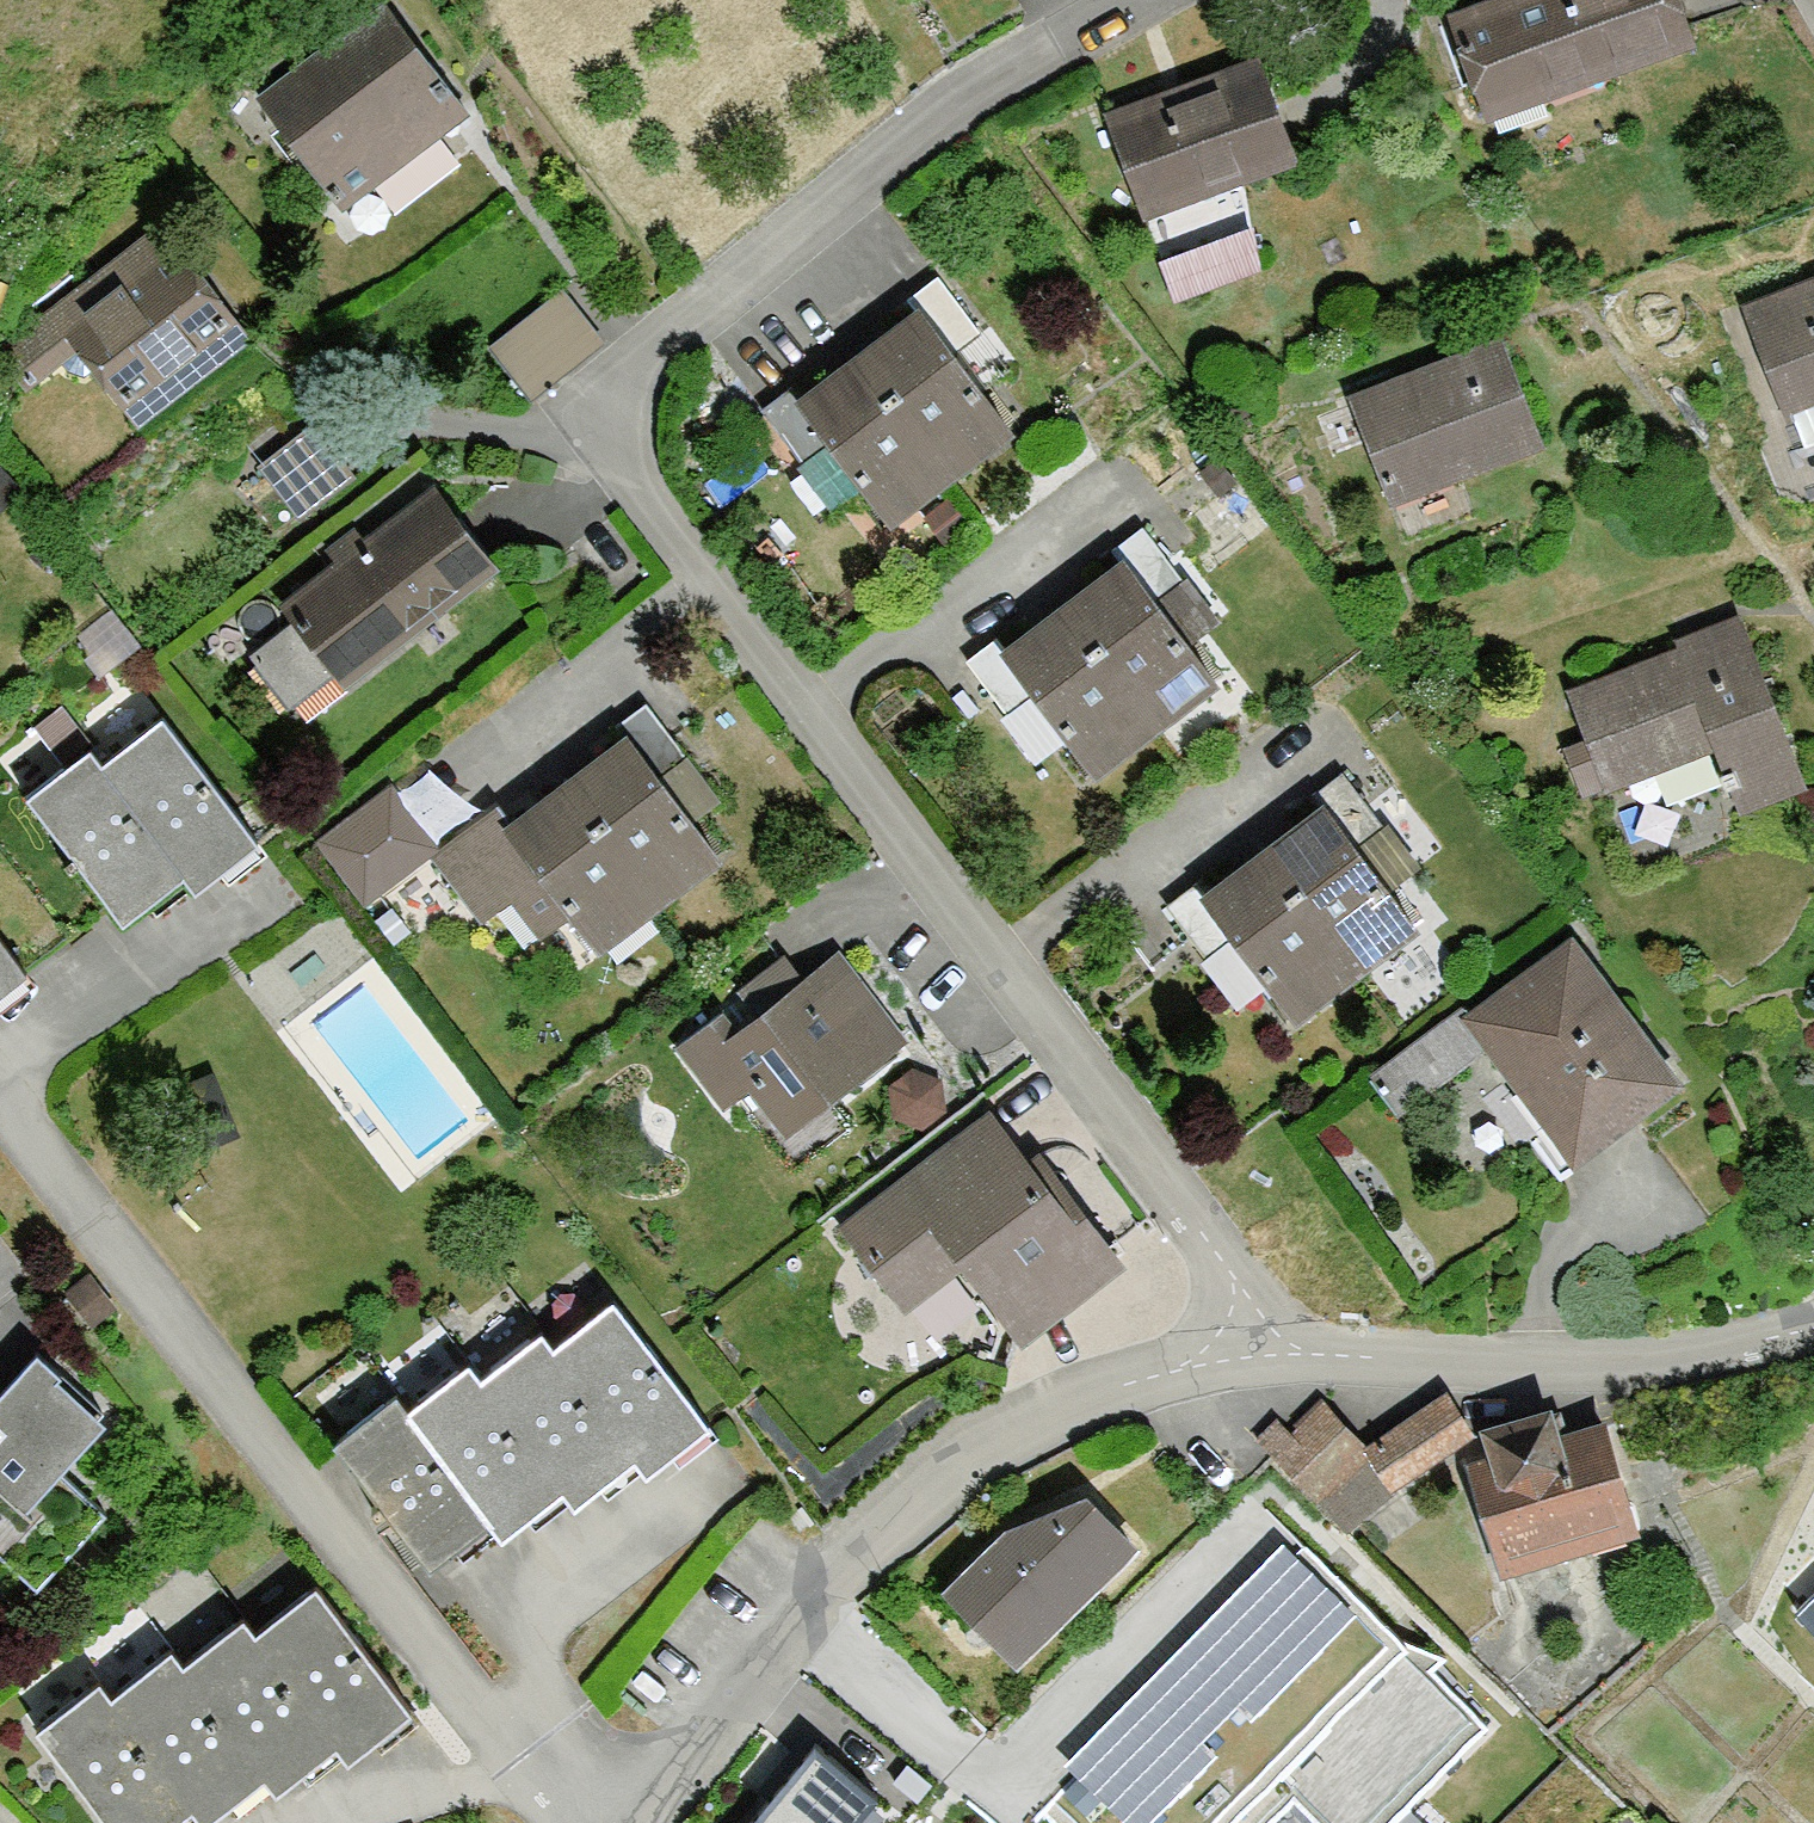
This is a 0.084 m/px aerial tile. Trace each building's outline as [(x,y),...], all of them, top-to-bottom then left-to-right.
[(1457,16),(1495,126),(1706,48),(1689,0),(1502,0),(1457,16)] [(348,213),(476,115),(389,2),(344,37),(261,100),(348,213)] [(1183,89),(1120,111),(1158,219),(1307,165),(1268,58),(1183,89)] [(82,349),(150,440),(278,345),(171,202),(111,247),(7,325),(46,377),(82,349)] [(1268,224),(1176,258),(1193,304),(1285,270),(1268,224)] [(499,335),(547,388),(621,321),(573,268),(499,335)] [(1751,312),(1804,458),(1813,454),(1813,289),(1751,312)] [(886,342),(870,354),(964,481),(1024,435),(931,310),(886,342)] [(964,481),(870,354),(854,365),(807,400),(901,527),(964,481)] [(1439,386),(1370,413),(1407,509),(1554,452),(1516,356),(1439,386)] [(8,479),(0,469),(0,486),(8,479)] [(384,532),(290,602),(354,688),(510,572),(446,486),(384,532)] [(1095,594),(1077,607),(1164,729),(1226,685),(1138,563),(1095,594)] [(1061,618),(1015,650),(1105,774),(1164,729),(1077,607),(1061,618)] [(1813,791),(1813,789),(1752,617),(1706,634),(1687,640),(1693,657),(1584,697),(1619,793),(1723,755),(1746,816),(1813,791)] [(53,717),(84,752),(107,731),(77,696),(53,717)] [(269,843),(172,718),(108,768),(205,893),(269,843)] [(599,765),(578,781),(673,904),(732,859),(636,736),(599,765)] [(102,760),(38,807),(129,928),(192,881),(108,768),(102,760)] [(510,808),(441,853),(495,921),(553,879),(610,957),(673,904),(578,781),(560,794),(520,822),(510,808)] [(441,853),(399,799),(329,854),(371,908),(441,853)] [(1290,840),(1274,852),(1365,976),(1425,932),(1334,808),(1290,840)] [(1260,862),(1215,894),(1308,1019),(1365,976),(1274,852),(1260,862)] [(0,929),(0,1000),(34,974),(0,929)] [(1581,937),(1429,1052),(1455,1087),(1494,1057),(1583,1174),(1650,1123),(1696,1088),(1581,937)] [(810,971),(696,1062),(734,1109),(758,1089),(800,1141),(914,1050),(858,980),(833,1000),(817,980),(810,971)] [(1000,1107),(848,1219),(918,1313),(975,1271),(1027,1342),(1122,1272),(1054,1181),(1000,1107)] [(624,1306),(563,1353),(646,1460),(659,1478),(720,1431),(624,1306)] [(563,1353),(549,1335),(488,1381),(573,1492),(584,1507),(646,1460),(563,1353)] [(12,1485),(38,1508),(116,1424),(43,1358),(1,1404),(0,1403),(0,1498),(12,1485)] [(488,1381),(477,1368),(415,1416),(498,1524),(510,1540),(573,1492),(488,1381)] [(1333,1403),(1276,1448),(1359,1534),(1406,1489),(1485,1439),(1456,1394),(1375,1448),(1333,1403)] [(415,1416),(402,1399),(342,1445),(438,1569),(498,1524),(415,1416)] [(1503,1477),(1476,1485),(1503,1572),(1648,1528),(1623,1448),(1582,1461),(1565,1406),(1488,1430),(1503,1477)] [(1014,1538),(954,1594),(1026,1669),(1147,1553),(1098,1502),(1014,1538)] [(1021,1788),(1056,1822),(1280,1822),(1308,1796),(1334,1822),(1403,1822),(1493,1735),(1407,1647),(1288,1526),(1181,1631),(1100,1710),(1021,1788)] [(1777,1611),(1813,1642),(1813,1570),(1777,1611)] [(322,1592),(264,1637),(347,1745),(358,1759),(417,1714),(322,1592)] [(264,1637),(250,1618),(190,1664),(276,1775),(288,1791),(347,1745),(264,1637)] [(180,1652),(118,1700),(202,1809),(213,1822),(214,1822),(276,1775),(190,1664),(180,1652)] [(108,1687),(45,1735),(113,1822),(184,1822),(202,1809),(118,1700),(108,1687)] [(722,1822),(840,1822),(853,1809),(790,1750),(759,1783),(722,1822)]
